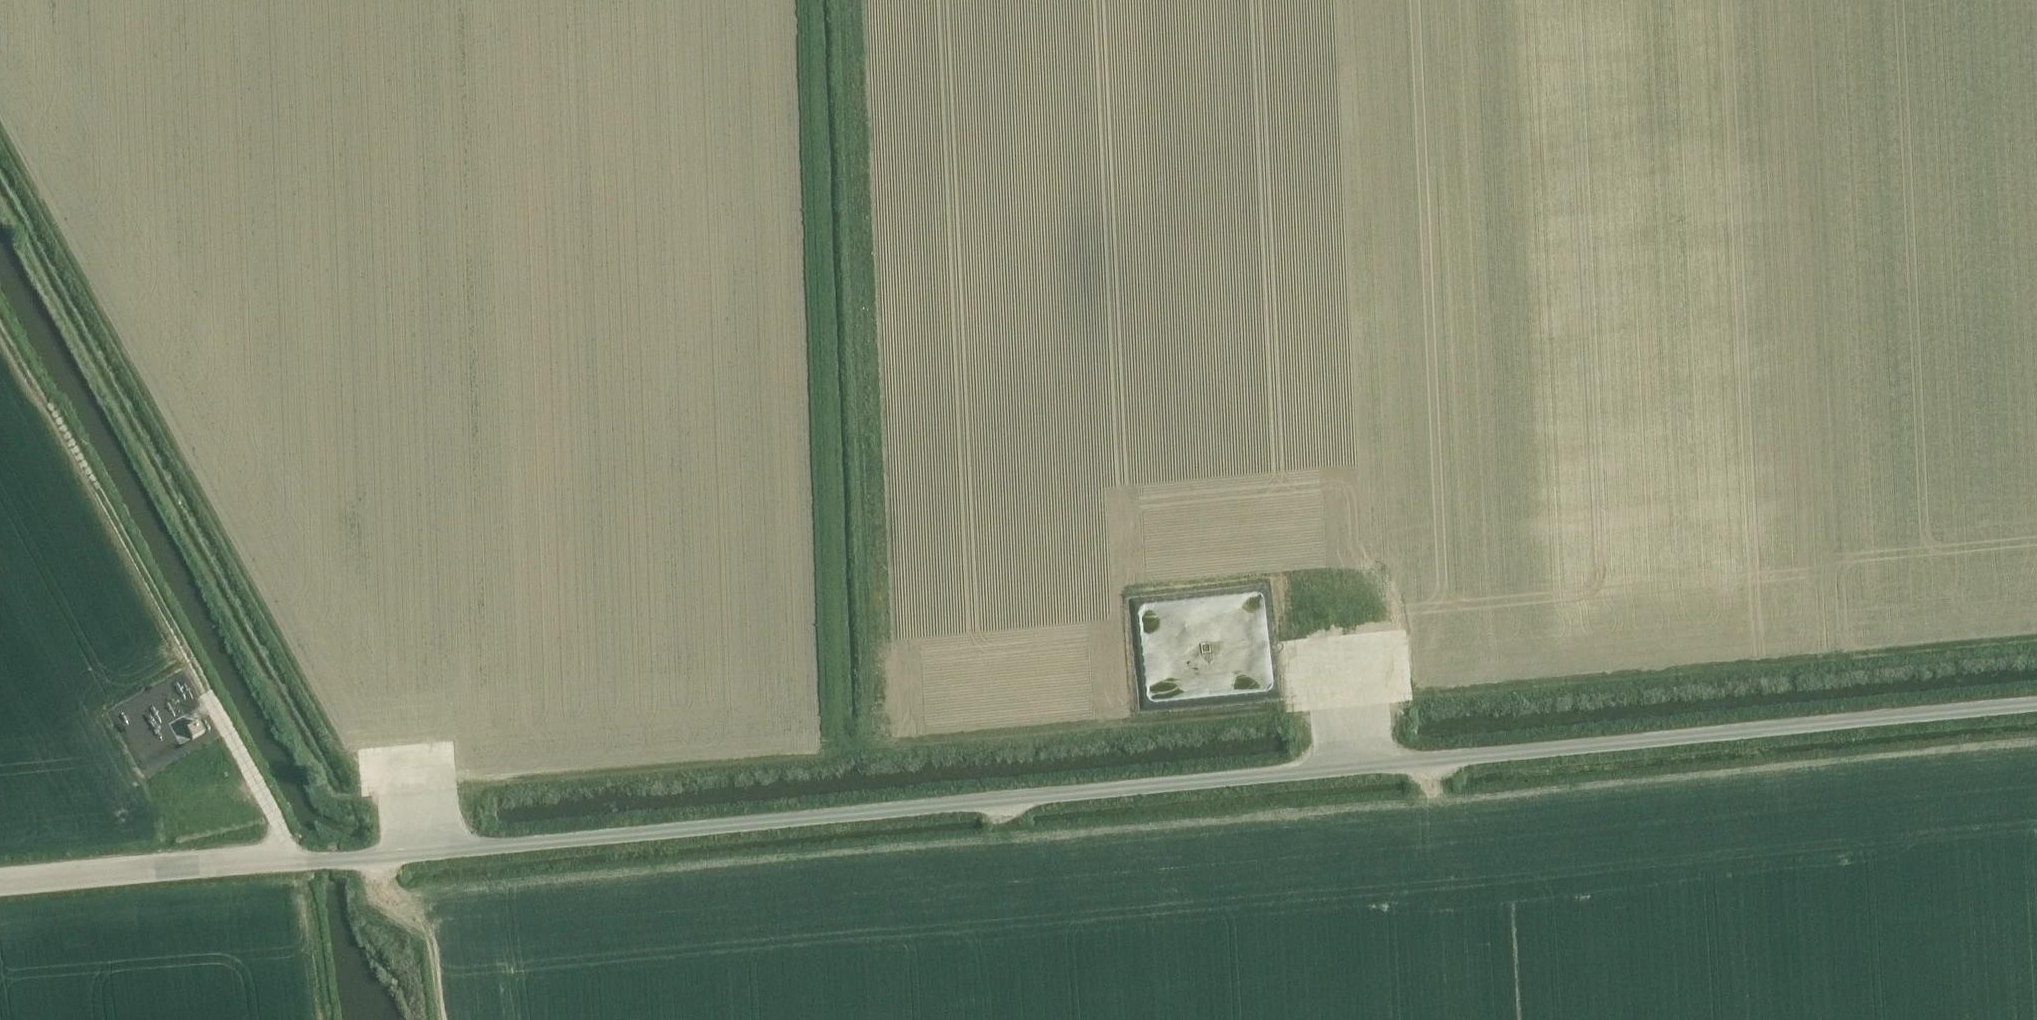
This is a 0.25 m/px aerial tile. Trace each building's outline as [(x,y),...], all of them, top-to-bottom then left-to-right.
[(199,722),(187,729),(192,739),(204,732),(199,722)]
